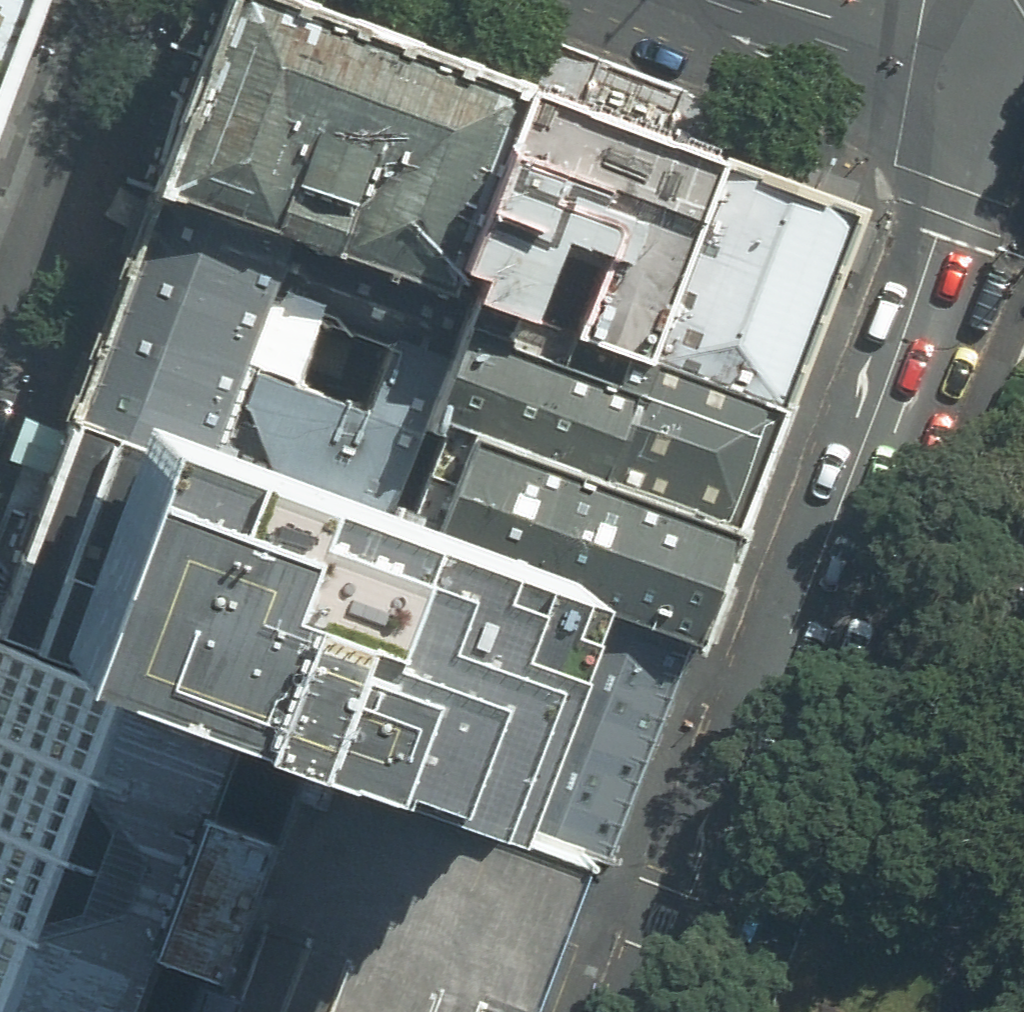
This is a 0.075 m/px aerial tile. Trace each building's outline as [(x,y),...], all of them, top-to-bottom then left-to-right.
[(32,0),(0,0),(0,86),(32,0)] [(151,178),(449,289),(452,280),(528,85),(304,0),(219,0),(151,178)] [(723,160),(528,85),(452,280),(477,299),(644,361),(723,160)] [(855,208),(723,160),(644,361),(784,413),(855,208)] [(71,389),(398,509),(430,423),(477,299),(452,280),(449,289),(151,178),(71,389)] [(430,423),(737,538),(784,413),(644,361),(477,299),(430,423)] [(488,814),(566,603),(576,575),(398,509),(71,389),(0,582),(0,635),(272,735),(314,750),(488,814)] [(566,603),(695,651),(737,538),(430,423),(398,509),(576,575),(566,603)] [(566,603),(488,814),(585,848),(616,859),(695,651),(566,603)] [(171,944),(193,952),(272,735),(0,635),(0,1011),(146,1011),(171,944)] [(585,848),(488,814),(314,750),(217,1011),(525,1011),(570,891),(585,848)]
